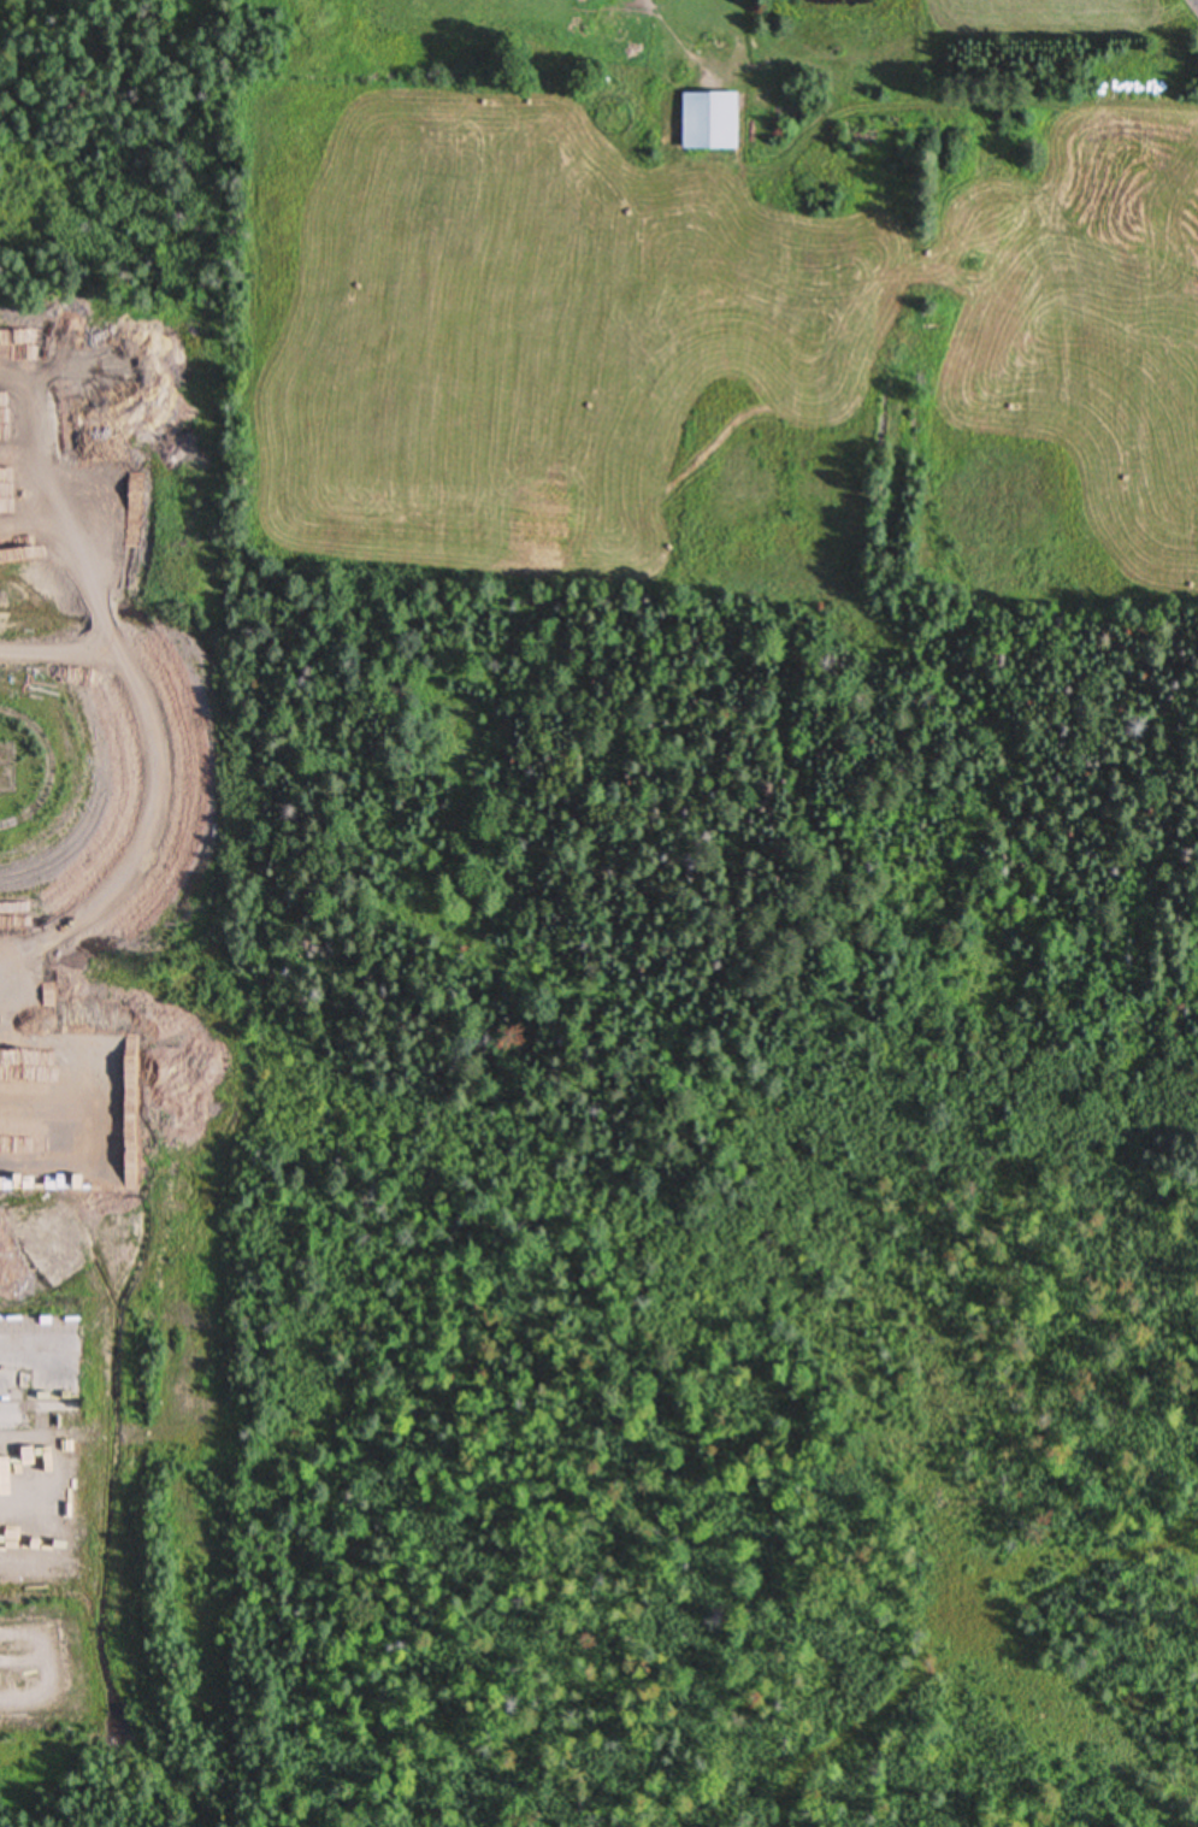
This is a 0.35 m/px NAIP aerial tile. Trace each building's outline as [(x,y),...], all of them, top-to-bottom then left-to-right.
[(735,94),(680,94),(680,151),(735,151),(735,94)] [(11,1486),(34,1486),(34,1457),(11,1457),(11,1486)]
